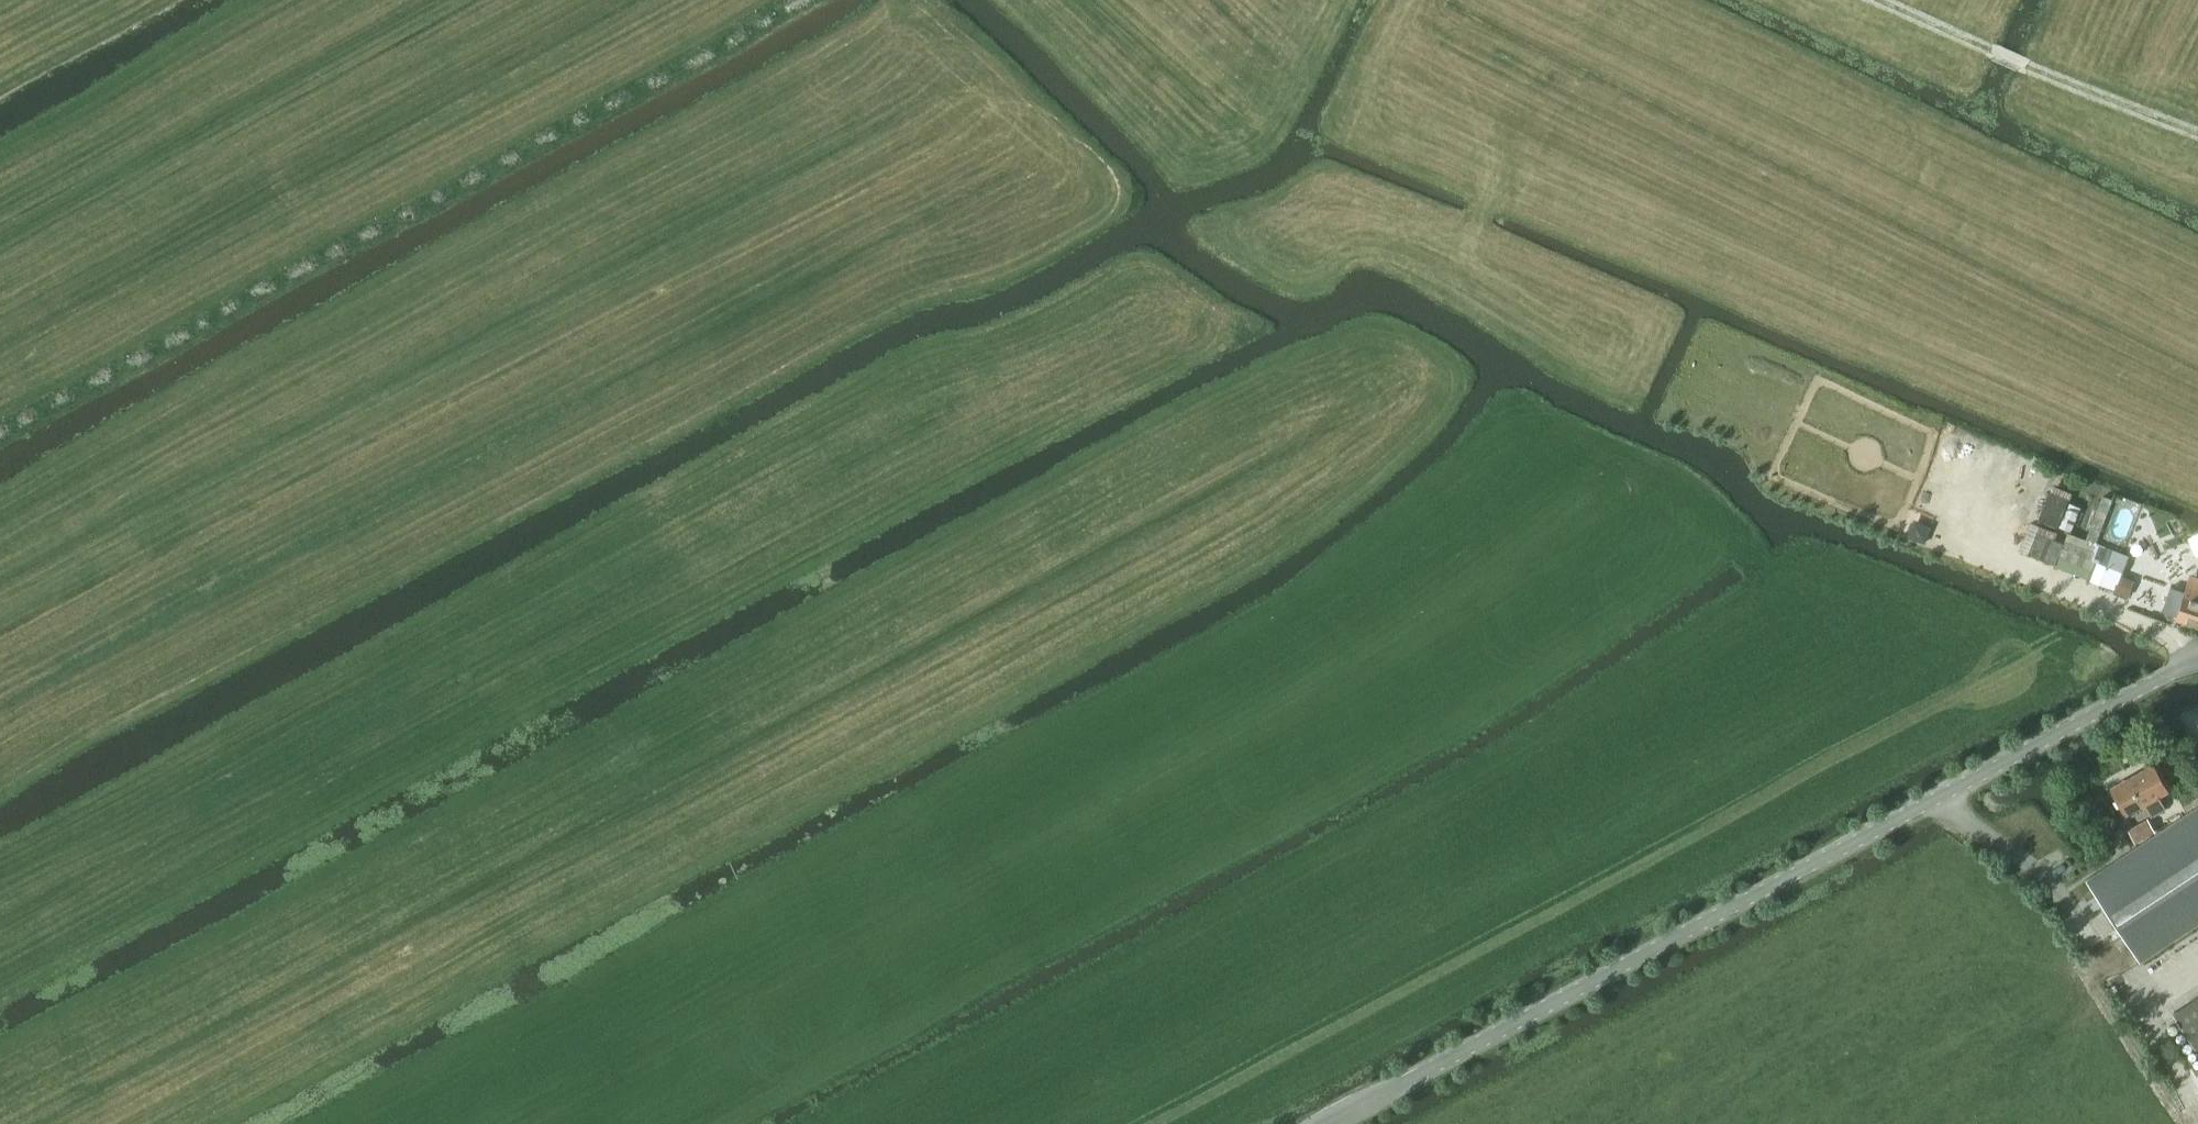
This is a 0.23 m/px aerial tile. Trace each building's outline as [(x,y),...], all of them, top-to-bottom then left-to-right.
[(2070,534),(2080,508),(2068,503),(2069,500),(2048,492),(2037,521),(2070,534)] [(2054,567),(2063,545),(2057,542),(2060,534),(2039,526),(2027,556),(2054,567)] [(2115,590),(2117,585),(2121,576),(2129,556),(2097,544),(2082,577),(2115,590)] [(2115,590),(2115,593),(2128,598),(2134,581),(2121,576),(2117,585),(2115,590)] [(2176,619),(2197,626),(2197,578),(2192,576),(2176,619)] [(2165,809),(2157,796),(2167,791),(2153,766),(2112,789),(2127,814),(2145,804),(2152,816),(2165,809)] [(2086,879),(2098,898),(2137,959),(2139,963),(2197,924),(2197,807),(2137,846),(2086,879)] [(2143,821),(2128,830),(2135,843),(2150,834),(2143,821)] [(2173,1014),(2197,1051),(2197,997),(2173,1014)]
